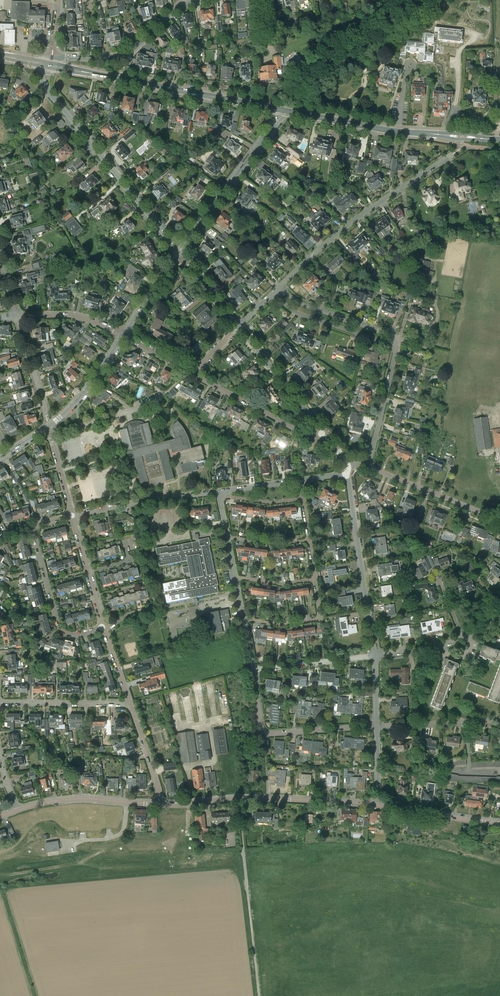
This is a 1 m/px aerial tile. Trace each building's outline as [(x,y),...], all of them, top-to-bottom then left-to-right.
[(148,5),(144,6),(147,19),(151,18),(151,16),(153,16),(152,8),(153,7),(152,0),(149,1),(149,4),(148,4),(148,5)] [(244,0),(240,0),(240,1),(236,1),(237,10),(238,10),(238,12),(245,12),(245,11),(244,0)] [(245,11),(252,10),(252,8),(252,3),(251,3),(251,0),(244,0),(245,11)] [(416,11),(420,12),(421,6),(425,7),(425,4),(422,4),(422,2),(418,1),(416,11)] [(11,2),(11,20),(29,23),(29,29),(44,29),(45,11),(38,11),(38,9),(35,9),(35,11),(29,11),(30,2),(11,2)] [(147,19),(144,6),(141,7),(139,7),(138,4),(135,4),(136,8),(137,7),(138,11),(141,21),(143,21),(144,21),(145,22),(146,21),(147,20),(148,20),(147,19)] [(221,12),(221,17),(222,17),(222,20),(230,19),(230,18),(230,16),(228,5),(227,5),(225,5),(224,6),(221,7),(222,12),(221,12)] [(108,10),(110,17),(119,15),(119,13),(118,9),(118,8),(108,10)] [(207,21),(206,12),(204,12),(204,11),(202,10),(201,11),(200,12),(199,12),(200,20),(201,20),(201,22),(204,22),(204,21),(207,21)] [(191,14),(183,16),(186,29),(194,27),(192,23),(193,23),(191,14)] [(129,25),(124,28),(128,36),(128,35),(129,37),(132,35),(132,34),(133,33),(134,34),(134,33),(135,33),(136,34),(137,33),(137,32),(138,31),(132,21),(128,23),(129,25)] [(170,29),(168,30),(170,33),(174,37),(175,38),(179,34),(179,33),(180,32),(179,31),(179,30),(178,29),(179,28),(175,24),(172,26),(170,27),(170,28),(170,29)] [(114,31),(112,31),(112,32),(113,33),(115,44),(116,43),(116,46),(121,45),(120,42),(121,42),(119,32),(118,32),(117,27),(113,28),(114,31)] [(77,28),(68,29),(68,34),(68,48),(70,48),(70,49),(72,49),(72,48),(73,48),(73,38),(75,38),(75,37),(75,36),(76,36),(76,34),(76,29),(77,29),(77,28)] [(440,41),(465,42),(466,29),(437,28),(437,36),(440,36),(440,41)] [(16,30),(6,30),(5,39),(5,46),(15,46),(16,30)] [(110,31),(105,31),(106,35),(107,39),(109,39),(110,45),(110,44),(111,47),(115,46),(115,44),(113,33),(112,32),(110,32),(110,31)] [(91,47),(91,48),(92,49),(95,49),(96,48),(96,47),(101,47),(101,41),(102,41),(102,39),(103,39),(101,32),(100,32),(100,35),(95,35),(95,33),(90,33),(91,36),(90,36),(91,47)] [(401,48),(399,58),(405,58),(406,52),(424,54),(423,61),(432,62),(441,66),(442,83),(441,93),(434,92),(433,98),(436,98),(435,108),(434,108),(434,109),(433,109),(433,112),(434,112),(434,113),(439,113),(439,115),(444,116),(444,114),(445,114),(445,112),(445,110),(445,109),(448,109),(448,106),(449,106),(449,98),(451,99),(452,93),(444,93),(445,83),(443,64),(435,61),(437,46),(433,46),(434,35),(425,33),(423,44),(407,43),(406,46),(402,46),(402,48),(401,48)] [(75,38),(73,38),(73,48),(74,48),(75,48),(76,48),(77,48),(78,48),(78,41),(79,41),(79,38),(83,38),(83,34),(81,34),(81,35),(79,35),(79,36),(76,36),(75,36),(75,37),(75,38)] [(167,44),(166,42),(161,36),(156,40),(159,43),(158,44),(160,46),(161,46),(163,48),(167,44)] [(260,45),(259,41),(260,41),(258,36),(249,38),(250,43),(252,43),(253,47),(260,45)] [(285,62),(290,67),(299,58),(293,52),(287,58),(288,59),(285,62)] [(136,65),(136,68),(140,69),(141,66),(146,67),(146,68),(147,69),(149,69),(150,68),(151,67),(151,68),(152,61),(153,58),(152,58),(152,54),(147,53),(146,57),(143,56),(138,55),(137,59),(137,61),(136,61),(135,62),(134,63),(135,65),(136,65)] [(482,66),(491,67),(491,61),(485,61),(485,56),(485,53),(480,53),(480,59),(482,59),(482,62),(482,65),(482,66)] [(276,77),(275,70),(281,69),(279,57),(273,58),(274,67),(259,69),(261,81),(266,80),(266,81),(268,82),(270,82),(271,81),(271,80),(273,79),(274,81),(277,81),(278,79),(278,77),(276,77)] [(171,71),(173,61),(169,60),(169,58),(167,58),(166,60),(165,59),(163,68),(164,68),(163,70),(167,70),(167,71),(168,71),(169,72),(170,72),(171,71)] [(175,61),(173,61),(171,71),(173,72),(173,70),(175,70),(175,71),(176,72),(177,72),(178,71),(179,71),(180,62),(178,62),(178,60),(175,59),(175,61)] [(190,75),(194,75),(197,75),(197,71),(195,71),(195,66),(193,66),(194,61),(190,60),(190,65),(187,65),(187,68),(188,68),(187,74),(190,74),(190,75)] [(237,65),(237,64),(233,63),(233,65),(230,64),(229,69),(222,68),(221,78),(230,79),(231,73),(232,74),(233,69),(233,67),(237,68),(237,65)] [(213,64),(212,67),(208,66),(206,76),(207,76),(207,77),(210,78),(210,76),(214,77),(215,65),(213,64)] [(245,80),(245,81),(246,82),(249,82),(250,81),(250,80),(250,65),(245,65),(245,66),(240,66),(240,78),(245,78),(245,80)] [(388,86),(387,88),(388,89),(391,90),(392,89),(393,87),(396,76),(399,77),(401,71),(395,70),(386,68),(384,67),(383,71),(382,72),(381,72),(379,73),(379,75),(380,77),(381,78),(379,83),(382,84),(388,86)] [(7,88),(8,81),(4,81),(5,75),(0,74),(0,87),(7,88)] [(415,99),(420,99),(420,96),(423,97),(424,86),(429,87),(430,77),(426,77),(426,80),(423,79),(423,83),(413,83),(413,85),(412,85),(412,96),(415,96),(415,99)] [(474,103),(480,103),(480,104),(481,105),(483,105),(484,104),(485,104),(486,91),(485,91),(486,87),(486,83),(480,83),(479,87),(478,87),(478,90),(473,90),(472,95),(474,95),(474,103)] [(15,94),(12,96),(14,99),(17,97),(16,95),(17,95),(18,96),(19,96),(21,98),(20,99),(22,100),(29,94),(27,92),(28,92),(24,89),(21,86),(15,91),(14,92),(15,94)] [(81,101),(83,104),(88,100),(84,95),(86,94),(86,91),(75,89),(75,88),(71,88),(70,88),(69,91),(70,92),(70,93),(71,94),(77,101),(80,98),(82,100),(81,101)] [(100,93),(98,102),(105,103),(104,108),(113,112),(114,104),(111,104),(111,102),(106,101),(108,95),(107,95),(107,94),(105,93),(104,94),(103,93),(102,93),(101,93),(100,93)] [(128,114),(131,115),(132,112),(133,108),(132,108),(132,104),(133,104),(134,100),(133,100),(131,99),(131,100),(129,99),(124,98),(124,100),(122,100),(120,106),(122,107),(122,110),(129,112),(128,114)] [(143,116),(141,124),(146,125),(146,122),(149,123),(153,114),(153,113),(157,114),(157,109),(160,110),(161,105),(158,105),(158,104),(157,104),(156,104),(155,103),(154,104),(153,104),(149,103),(147,113),(148,113),(147,117),(143,116)] [(90,116),(93,119),(99,113),(101,112),(98,108),(96,110),(94,107),(87,113),(88,113),(88,114),(89,116),(90,116)] [(187,121),(188,116),(184,115),(185,111),(182,110),(182,109),(178,109),(174,109),(173,111),(172,111),(172,113),(171,113),(170,119),(171,119),(171,120),(173,121),(173,120),(176,121),(176,118),(183,119),(181,126),(187,127),(188,121),(187,121)] [(41,116),(43,115),(40,112),(39,113),(39,112),(29,120),(30,120),(27,122),(30,126),(33,124),(37,129),(46,121),(45,120),(45,119),(44,118),(43,118),(41,116)] [(200,122),(200,124),(206,125),(208,114),(205,114),(204,113),(202,112),(201,113),(200,118),(201,118),(200,122)] [(104,133),(102,134),(104,137),(116,125),(114,123),(113,123),(111,121),(116,117),(113,113),(111,113),(107,116),(111,121),(108,123),(109,124),(102,130),(104,133)] [(221,126),(228,127),(229,127),(230,126),(231,126),(231,125),(230,124),(229,124),(230,118),(223,117),(221,126)] [(245,134),(247,132),(249,134),(252,130),(249,127),(249,123),(244,122),(242,121),(242,124),(241,129),(243,129),(242,131),(245,134)] [(116,125),(104,137),(106,139),(107,137),(109,139),(116,133),(116,132),(119,130),(117,128),(117,127),(116,125)] [(121,134),(123,136),(130,130),(128,128),(121,134)] [(212,132),(218,137),(221,133),(215,129),(212,132)] [(289,132),(286,139),(288,140),(289,140),(295,143),(296,141),(301,143),(304,136),(301,134),(301,133),(299,131),(297,132),(293,131),(292,131),(292,130),(290,129),(289,130),(288,131),(289,132)] [(123,138),(125,141),(136,133),(133,130),(123,138)] [(44,140),(49,146),(51,145),(51,143),(54,141),(55,141),(60,137),(55,131),(53,133),(52,133),(51,133),(50,132),(45,136),(46,138),(44,140)] [(24,147),(27,152),(43,140),(40,136),(24,147)] [(314,149),(322,151),(324,141),(320,140),(320,139),(318,138),(317,139),(316,139),(315,144),(313,143),(312,148),(314,148),(314,149)] [(226,143),(229,144),(226,148),(235,154),(235,153),(236,153),(237,152),(237,151),(240,147),(237,145),(231,141),(229,139),(226,143)] [(324,141),(322,151),(326,151),(325,156),(329,156),(329,154),(329,155),(333,140),(329,139),(328,140),(324,139),(324,141)] [(345,153),(348,154),(347,154),(352,155),(352,158),(355,159),(356,156),(357,153),(358,153),(359,149),(357,148),(358,145),(354,144),(353,143),(351,143),(350,144),(349,144),(349,147),(348,149),(346,149),(345,153)] [(67,145),(64,147),(63,146),(54,154),(55,157),(57,156),(61,161),(62,161),(63,162),(66,159),(71,155),(73,153),(73,152),(73,151),(69,145),(68,145),(67,145)] [(128,158),(127,157),(129,155),(126,152),(128,151),(125,147),(124,149),(121,145),(115,151),(117,154),(120,157),(123,160),(124,159),(125,160),(128,158)] [(288,146),(286,148),(299,158),(302,154),(293,147),(292,149),(288,146)] [(378,159),(382,160),(383,149),(383,148),(381,147),(379,148),(376,148),(373,162),(377,163),(378,159)] [(383,149),(382,160),(386,160),(385,164),(388,165),(391,151),(387,150),(387,149),(385,148),(384,149),(383,149)] [(270,157),(269,159),(272,162),(274,160),(280,165),(286,158),(283,156),(275,150),(273,154),(271,154),(271,155),(270,157)] [(415,154),(415,153),(413,153),(413,152),(405,152),(405,158),(401,163),(396,162),(396,170),(402,171),(403,166),(408,161),(409,161),(409,162),(411,162),(412,161),(417,161),(417,157),(419,157),(419,154),(417,154),(415,154)] [(294,161),(299,166),(302,162),(297,157),(294,161)] [(184,162),(191,166),(193,163),(187,158),(184,162)] [(207,167),(205,170),(211,175),(213,173),(216,176),(224,166),(220,163),(221,162),(221,161),(220,160),(218,160),(217,161),(214,158),(209,164),(207,163),(205,166),(207,167)] [(64,168),(65,170),(69,168),(74,173),(82,167),(83,169),(86,167),(84,165),(80,160),(75,164),(73,161),(68,165),(67,165),(64,168)] [(137,174),(139,177),(140,176),(143,180),(148,176),(145,172),(147,170),(145,167),(148,165),(146,162),(143,165),(136,170),(138,172),(137,173),(137,174)] [(357,173),(363,174),(365,163),(359,162),(357,173)] [(160,175),(161,177),(169,171),(167,169),(160,175)] [(36,170),(28,172),(30,178),(37,176),(36,170)] [(271,177),(262,170),(259,175),(259,174),(258,174),(257,174),(257,175),(256,176),(257,177),(257,178),(259,180),(265,184),(266,184),(268,186),(273,179),(271,177)] [(274,171),(272,174),(281,180),(283,177),(274,171)] [(370,171),(368,173),(369,174),(371,177),(371,178),(378,187),(384,183),(383,182),(384,182),(384,181),(383,179),(382,179),(381,180),(378,175),(376,176),(375,175),(374,176),(370,171)] [(99,182),(99,181),(97,179),(96,179),(95,179),(92,176),(80,185),(80,186),(80,187),(83,190),(84,190),(86,193),(89,190),(91,188),(92,188),(99,183),(98,182),(99,182)] [(368,181),(366,183),(369,188),(368,188),(368,190),(369,191),(370,191),(371,191),(372,191),(378,187),(371,178),(367,180),(368,181)] [(460,180),(460,181),(453,182),(456,192),(455,192),(457,201),(463,199),(462,192),(465,192),(465,193),(466,193),(467,193),(467,194),(468,194),(468,193),(469,193),(470,192),(470,191),(470,190),(470,189),(469,184),(467,185),(466,178),(465,179),(464,178),(461,178),(461,179),(460,180)] [(156,197),(158,199),(159,199),(159,200),(166,194),(166,193),(168,191),(162,184),(159,187),(159,186),(152,191),(153,192),(152,193),(154,195),(155,195),(156,196),(156,197)] [(188,194),(197,200),(205,190),(199,185),(195,189),(193,187),(188,194)] [(308,190),(315,197),(319,193),(312,186),(308,190)] [(426,188),(421,192),(429,204),(433,201),(434,204),(439,201),(437,198),(439,197),(432,187),(427,190),(426,188)] [(55,188),(49,193),(53,196),(58,192),(55,188)] [(247,188),(242,195),(252,203),(257,197),(251,193),(252,192),(250,191),(251,190),(250,189),(247,188)] [(346,194),(341,197),(349,207),(350,207),(351,207),(352,206),(352,205),(356,202),(356,201),(356,200),(356,199),(355,199),(351,194),(348,196),(346,194)] [(252,203),(242,195),(240,197),(240,198),(239,198),(237,200),(237,201),(247,210),(252,203)] [(340,196),(333,201),(336,204),(335,205),(339,211),(339,212),(340,212),(341,212),(341,213),(345,210),(346,210),(348,209),(348,208),(349,207),(341,197),(340,196)] [(100,206),(91,214),(94,218),(103,210),(108,216),(111,213),(117,208),(115,206),(112,202),(114,201),(112,199),(112,198),(111,197),(109,197),(109,198),(108,199),(106,201),(106,200),(102,203),(103,203),(100,206)] [(8,205),(7,198),(4,199),(1,200),(0,200),(0,207),(8,205)] [(0,207),(0,214),(8,212),(10,211),(8,205),(0,207)] [(16,228),(17,230),(24,228),(23,225),(25,225),(23,221),(27,220),(28,218),(26,213),(30,212),(28,208),(20,211),(21,215),(11,218),(10,219),(11,224),(10,226),(11,228),(12,229),(16,228)] [(247,213),(241,208),(239,211),(249,218),(251,216),(247,213)] [(398,208),(391,212),(398,223),(400,224),(403,222),(409,222),(407,209),(403,209),(399,209),(398,208)] [(179,222),(179,223),(180,224),(186,216),(176,209),(173,214),(175,215),(173,218),(173,219),(173,220),(174,221),(176,221),(177,221),(177,220),(179,222)] [(317,212),(314,215),(317,218),(323,226),(326,223),(327,224),(330,222),(329,221),(329,220),(327,218),(323,213),(320,210),(318,212),(317,212)] [(64,218),(61,220),(64,223),(73,216),(69,212),(63,217),(64,218)] [(312,212),(308,216),(310,219),(311,218),(313,221),(311,223),(311,224),(309,225),(312,229),(314,227),(317,231),(318,230),(319,231),(320,229),(320,228),(323,226),(317,218),(314,215),(312,212)] [(222,215),(216,222),(217,223),(217,225),(220,227),(221,226),(224,228),(223,229),(229,233),(231,231),(227,228),(229,226),(227,224),(231,219),(223,213),(222,215)] [(288,218),(294,224),(296,222),(290,216),(288,218)] [(65,224),(74,236),(83,230),(73,217),(65,224)] [(380,221),(378,222),(386,233),(392,229),(386,221),(387,221),(387,220),(387,219),(386,218),(385,218),(384,218),(383,219),(382,218),(381,218),(381,219),(381,220),(380,221)] [(120,226),(120,227),(116,221),(109,226),(112,230),(117,226),(121,231),(123,229),(127,234),(135,227),(134,227),(135,226),(133,224),(132,224),(132,223),(132,224),(129,220),(125,223),(125,222),(123,224),(120,226)] [(381,231),(385,237),(387,235),(386,233),(378,222),(376,224),(375,224),(373,225),(373,226),(372,226),(374,229),(378,234),(381,231)] [(14,241),(11,242),(12,245),(13,250),(13,251),(14,255),(18,254),(20,254),(21,255),(26,253),(26,252),(28,251),(27,247),(32,245),(30,242),(33,241),(31,236),(47,232),(45,224),(22,230),(25,239),(21,240),(18,240),(18,242),(15,243),(14,241)] [(295,237),(300,241),(301,240),(304,243),(306,241),(306,242),(309,239),(309,238),(299,228),(296,226),(294,228),(296,230),(293,233),(296,236),(295,237)] [(295,251),(298,249),(290,241),(293,239),(287,232),(283,236),(286,240),(282,244),(293,254),(294,253),(296,251),(295,251)] [(359,238),(355,241),(363,250),(365,252),(365,251),(368,255),(370,253),(368,251),(369,250),(369,249),(366,245),(369,242),(369,241),(370,240),(367,237),(366,239),(362,235),(361,235),(359,236),(359,238)] [(205,254),(207,256),(209,255),(209,254),(210,255),(215,248),(215,249),(217,246),(218,247),(221,243),(216,239),(213,243),(211,241),(209,244),(207,242),(204,245),(204,244),(202,244),(200,246),(201,248),(202,248),(201,249),(206,252),(205,254)] [(363,250),(355,241),(354,240),(353,240),(351,242),(348,245),(355,253),(350,257),(356,263),(360,259),(357,256),(363,250)] [(143,251),(145,251),(152,251),(153,250),(150,245),(150,244),(149,243),(148,242),(144,244),(144,243),(140,246),(143,251)] [(152,251),(145,251),(145,254),(146,254),(146,258),(153,258),(155,259),(156,257),(157,257),(157,256),(158,256),(158,255),(158,254),(157,254),(157,253),(156,253),(155,253),(153,250),(152,251)] [(275,253),(270,257),(272,260),(279,266),(280,266),(282,265),(285,262),(282,260),(277,255),(275,253)] [(248,257),(249,258),(255,264),(258,262),(254,258),(253,259),(249,255),(248,257)] [(339,255),(333,261),(338,267),(344,261),(339,255)] [(153,258),(146,258),(145,258),(143,264),(146,266),(147,265),(151,266),(151,265),(152,265),(153,264),(152,263),(155,259),(153,258)] [(255,265),(255,264),(249,258),(247,260),(250,263),(249,263),(253,267),(255,265)] [(279,266),(272,260),(271,260),(269,258),(267,261),(269,263),(266,266),(269,269),(270,268),(274,271),(275,271),(276,269),(276,268),(279,266)] [(214,271),(218,277),(228,270),(220,260),(219,260),(214,264),(217,269),(214,271)] [(338,267),(333,261),(327,266),(332,272),(336,268),(337,269),(339,267),(338,267)] [(424,261),(421,275),(422,275),(421,278),(427,279),(427,276),(428,277),(431,262),(424,261)] [(31,264),(33,272),(41,270),(39,262),(31,264)] [(350,266),(355,272),(358,269),(353,263),(350,266)] [(31,286),(35,285),(34,281),(32,281),(32,279),(46,275),(45,270),(38,272),(38,271),(27,274),(29,282),(27,283),(26,282),(23,283),(23,285),(21,286),(23,293),(25,293),(26,295),(30,294),(29,292),(32,291),(31,286)] [(228,270),(218,277),(223,282),(228,278),(229,279),(233,276),(228,270)] [(238,275),(233,280),(236,283),(241,278),(246,273),(243,270),(238,275)] [(254,276),(251,278),(259,286),(263,282),(265,280),(263,278),(262,277),(261,278),(254,271),(252,274),(254,276)] [(133,277),(131,280),(138,285),(139,285),(140,285),(141,283),(140,282),(142,279),(138,277),(135,274),(134,274),(132,273),(131,275),(133,277)] [(310,278),(307,281),(315,288),(318,286),(319,286),(321,284),(319,282),(315,278),(313,276),(311,278),(310,279),(310,278)] [(123,281),(118,288),(123,292),(125,289),(127,286),(134,291),(136,289),(137,289),(139,287),(138,286),(138,285),(131,280),(126,277),(126,278),(125,282),(124,281),(123,281)] [(259,286),(251,278),(248,281),(246,279),(244,281),(248,285),(251,289),(251,288),(253,290),(255,288),(256,289),(257,289),(259,287),(259,286)] [(305,284),(303,286),(312,296),(314,295),(313,294),(317,290),(315,288),(307,281),(305,283),(306,283),(305,284)] [(177,292),(171,297),(174,300),(174,303),(176,305),(178,305),(183,311),(187,307),(187,306),(190,303),(190,304),(193,302),(192,302),(196,299),(196,300),(199,298),(193,291),(191,293),(187,289),(190,287),(187,284),(181,289),(180,288),(177,291),(177,292)] [(229,294),(234,301),(236,299),(240,304),(246,299),(240,292),(242,290),(239,285),(229,294)] [(55,300),(62,300),(62,288),(60,288),(60,286),(50,286),(50,298),(55,298),(55,300)] [(62,288),(62,300),(70,300),(70,293),(71,293),(71,291),(71,288),(68,288),(68,289),(63,289),(63,288),(62,288)] [(410,293),(408,299),(411,300),(412,297),(419,299),(421,292),(415,290),(413,294),(410,293)] [(356,302),(363,304),(364,301),(366,297),(368,297),(367,298),(371,299),(373,293),(368,292),(367,293),(364,292),(363,294),(359,293),(358,294),(356,293),(356,292),(353,291),(353,292),(352,291),(351,292),(349,292),(348,293),(348,294),(348,296),(349,296),(350,297),(349,298),(356,300),(356,302)] [(88,306),(90,307),(94,293),(92,293),(90,297),(87,296),(85,301),(83,300),(83,301),(82,304),(84,305),(85,305),(85,306),(87,307),(88,306)] [(94,293),(90,307),(93,308),(93,309),(95,309),(96,309),(97,309),(98,305),(101,306),(103,301),(96,299),(97,294),(94,293)] [(382,295),(380,302),(384,303),(381,310),(385,312),(385,313),(388,314),(392,303),(388,301),(389,298),(382,295)] [(114,298),(112,302),(115,305),(114,307),(121,312),(123,308),(124,306),(124,305),(122,303),(121,304),(118,301),(114,298)] [(392,303),(388,314),(394,316),(395,311),(397,312),(398,308),(402,309),(405,302),(402,301),(401,302),(397,301),(396,304),(392,303)] [(205,305),(193,314),(206,330),(217,320),(212,314),(211,315),(209,312),(210,311),(205,305)] [(416,323),(417,322),(420,312),(419,311),(419,310),(418,309),(417,309),(417,308),(413,306),(409,316),(408,316),(407,319),(416,323)] [(121,312),(114,307),(112,309),(109,307),(106,312),(109,314),(110,313),(113,315),(113,316),(115,318),(116,317),(118,315),(119,316),(121,312)] [(420,312),(417,322),(426,325),(426,324),(427,324),(429,324),(430,319),(432,319),(433,317),(431,316),(428,314),(429,312),(428,310),(424,308),(422,309),(421,312),(420,312)] [(259,325),(262,328),(261,329),(264,332),(265,331),(272,324),(274,322),(268,317),(267,318),(266,318),(264,320),(263,319),(261,322),(262,323),(259,325)] [(150,328),(153,330),(154,332),(152,335),(162,341),(164,342),(165,341),(169,343),(173,336),(167,332),(166,333),(159,329),(163,322),(156,318),(150,328)] [(283,320),(277,326),(281,330),(287,324),(283,320)] [(79,327),(79,326),(77,325),(76,325),(75,325),(74,326),(74,325),(73,326),(72,325),(71,326),(72,326),(71,327),(66,324),(65,325),(64,324),(63,325),(62,326),(62,327),(63,328),(62,329),(66,332),(65,334),(69,336),(72,339),(76,333),(77,332),(80,328),(79,327)] [(9,325),(1,326),(2,339),(5,339),(5,336),(11,336),(11,331),(10,331),(10,327),(9,325)] [(37,329),(33,330),(34,335),(35,335),(36,338),(38,338),(38,341),(42,341),(42,343),(46,343),(45,341),(46,340),(45,334),(49,333),(48,328),(44,329),(44,328),(37,329)] [(299,341),(302,343),(306,333),(302,332),(302,333),(298,332),(296,337),(293,336),(292,340),(298,342),(299,341)] [(93,333),(91,335),(105,344),(107,341),(106,340),(98,334),(97,334),(96,333),(95,334),(93,333)] [(306,333),(302,343),(306,344),(306,345),(312,347),(314,343),(311,342),(312,337),(309,335),(306,333)] [(91,335),(88,340),(90,342),(90,341),(92,342),(93,340),(101,347),(102,346),(103,347),(105,344),(91,335)] [(209,337),(201,343),(204,346),(213,338),(209,337)] [(282,354),(284,356),(292,350),(289,347),(290,346),(286,341),(282,344),(284,347),(280,350),(282,353),(282,354)] [(87,351),(84,355),(89,359),(92,355),(93,355),(95,356),(97,353),(89,348),(86,346),(84,348),(87,351)] [(335,348),(333,352),(336,353),(336,355),(352,360),(355,351),(349,349),(349,351),(339,347),(338,349),(335,348)] [(231,354),(228,356),(235,365),(238,363),(238,362),(243,357),(237,350),(232,355),(231,354)] [(292,350),(284,356),(286,359),(287,359),(289,362),(294,358),(296,361),(299,358),(295,353),(294,353),(292,350)] [(370,362),(373,363),(371,368),(377,369),(379,360),(377,360),(378,354),(374,353),(375,351),(372,351),(372,353),(371,353),(370,353),(370,352),(367,351),(366,357),(371,358),(370,362)] [(133,354),(129,355),(132,366),(136,365),(135,363),(139,356),(133,353),(133,354)] [(10,358),(9,354),(0,357),(0,361),(3,360),(4,363),(6,362),(8,369),(12,367),(13,369),(18,368),(17,366),(20,365),(18,358),(10,360),(10,358)] [(41,357),(43,363),(50,360),(48,354),(41,357)] [(132,366),(129,355),(125,356),(124,355),(121,360),(127,364),(128,367),(132,366)] [(306,367),(298,374),(303,381),(313,373),(308,368),(314,363),(312,362),(315,360),(311,357),(307,361),(303,363),(306,367)] [(50,360),(43,363),(45,369),(52,367),(50,360)] [(73,366),(65,375),(68,378),(73,382),(78,375),(73,370),(78,365),(74,361),(71,364),(73,366)] [(140,377),(141,378),(140,379),(143,380),(144,379),(147,382),(151,376),(147,374),(154,365),(149,361),(142,371),(144,372),(140,377)] [(246,374),(249,378),(251,376),(255,380),(258,377),(257,376),(259,374),(258,373),(259,372),(258,371),(257,371),(256,370),(257,369),(254,366),(247,371),(248,372),(246,374)] [(406,373),(404,381),(405,381),(415,383),(417,384),(418,379),(416,379),(417,374),(419,374),(420,369),(416,367),(414,375),(406,373)] [(154,383),(157,385),(160,379),(166,382),(167,381),(171,373),(165,370),(161,377),(158,376),(154,383)] [(112,373),(108,380),(112,383),(110,386),(116,389),(128,380),(130,381),(132,378),(121,371),(119,374),(117,377),(112,373)] [(13,382),(22,379),(22,378),(21,376),(20,372),(11,375),(13,382)] [(51,390),(53,389),(57,388),(53,376),(48,378),(48,381),(51,390)] [(311,390),(316,396),(319,394),(321,397),(328,392),(321,382),(323,380),(319,376),(314,381),(317,385),(311,390)] [(22,379),(13,382),(15,386),(13,386),(14,390),(18,388),(24,387),(22,379)] [(415,383),(405,381),(403,390),(407,391),(407,389),(411,390),(410,395),(415,396),(416,391),(414,390),(415,383)] [(258,389),(260,391),(267,385),(265,383),(258,389)] [(185,392),(191,395),(195,388),(189,384),(187,389),(184,387),(183,390),(185,391),(185,392)] [(247,389),(251,394),(258,388),(254,384),(247,389)] [(263,393),(265,396),(267,395),(269,397),(268,398),(270,401),(271,400),(274,403),(274,402),(276,404),(277,405),(278,405),(280,404),(280,402),(279,402),(280,401),(278,399),(278,398),(276,396),(276,395),(275,393),(274,393),(272,391),(273,390),(270,386),(263,391),(264,392),(263,393)] [(359,388),(358,393),(359,393),(359,396),(370,399),(371,396),(370,396),(370,395),(370,392),(364,390),(365,387),(361,387),(361,388),(359,388)] [(57,388),(53,389),(54,390),(53,391),(53,392),(53,393),(55,394),(53,397),(59,403),(64,399),(62,397),(64,394),(59,390),(57,388)] [(101,389),(92,403),(96,406),(97,404),(99,405),(103,400),(106,402),(110,396),(106,392),(107,390),(103,388),(102,390),(101,389)] [(145,393),(145,398),(153,395),(153,392),(147,388),(145,393)] [(169,393),(173,397),(177,393),(173,388),(169,393)] [(195,388),(191,395),(196,397),(195,399),(198,401),(199,399),(198,398),(202,391),(195,388)] [(29,395),(28,390),(16,394),(18,402),(30,399),(29,395)] [(203,401),(199,408),(203,410),(205,406),(211,405),(214,407),(218,400),(210,396),(210,397),(207,395),(205,399),(204,398),(203,401)] [(330,403),(324,407),(328,411),(329,411),(332,414),(334,412),(335,413),(336,412),(335,411),(339,408),(337,406),(335,403),(337,401),(333,395),(327,400),(330,403)] [(356,399),(355,404),(361,405),(361,404),(367,405),(368,403),(368,402),(370,401),(370,399),(359,396),(358,400),(356,399)] [(21,406),(23,412),(33,409),(33,408),(35,407),(34,403),(31,404),(31,403),(25,405),(21,406)] [(230,414),(234,417),(238,409),(231,405),(227,413),(224,411),(221,409),(220,410),(218,409),(216,414),(218,415),(221,416),(223,413),(225,414),(224,416),(228,418),(230,414)] [(14,406),(8,407),(13,417),(17,416),(14,406)] [(212,420),(216,414),(218,409),(216,407),(210,419),(212,420)] [(396,409),(394,415),(401,417),(403,417),(404,411),(405,409),(401,408),(401,410),(396,409)] [(239,427),(243,429),(246,423),(243,421),(240,420),(244,412),(238,409),(234,417),(232,419),(241,424),(239,427)] [(17,416),(13,417),(15,420),(19,419),(21,425),(26,423),(27,426),(31,424),(31,423),(37,421),(35,415),(29,416),(28,413),(17,416)] [(354,424),(352,431),(361,433),(363,425),(360,424),(362,415),(352,413),(349,423),(354,424)] [(401,417),(394,415),(392,422),(399,424),(401,417)] [(0,425),(3,431),(6,429),(7,431),(8,433),(9,432),(11,437),(19,432),(16,428),(17,428),(15,425),(13,421),(10,416),(5,419),(7,422),(0,425)] [(473,419),(478,450),(491,448),(487,417),(473,419)] [(252,427),(259,430),(263,423),(257,419),(252,427)] [(133,458),(141,488),(152,485),(153,486),(155,486),(154,484),(174,479),(166,449),(165,444),(155,446),(155,445),(154,446),(154,445),(154,446),(148,423),(144,424),(144,423),(143,422),(142,422),(140,421),(139,421),(126,425),(125,425),(124,425),(124,426),(123,427),(123,428),(123,429),(123,430),(119,431),(125,453),(125,454),(128,453),(129,453),(130,454),(130,456),(132,455),(133,457),(133,458)] [(166,444),(165,444),(166,449),(170,448),(172,454),(180,452),(183,464),(181,464),(183,474),(198,470),(197,468),(203,466),(202,463),(205,462),(201,446),(191,449),(189,441),(187,436),(186,434),(184,429),(180,424),(177,421),(177,422),(172,426),(172,427),(171,428),(171,430),(171,431),(171,433),(171,434),(173,437),(175,440),(174,440),(175,441),(166,444)] [(263,423),(259,430),(258,433),(264,436),(265,434),(270,426),(263,423)] [(494,448),(499,447),(499,429),(492,430),(494,448)] [(279,433),(275,442),(279,444),(278,445),(286,449),(291,439),(279,433)] [(264,441),(263,443),(266,445),(267,443),(268,443),(272,437),(268,435),(265,442),(264,441)] [(391,437),(388,445),(393,447),(394,444),(396,445),(398,440),(391,437)] [(396,447),(395,450),(396,451),(395,455),(401,458),(404,450),(404,449),(405,447),(399,445),(398,448),(396,447)] [(39,446),(34,449),(36,453),(35,453),(37,457),(40,455),(41,455),(43,454),(43,453),(44,452),(41,448),(41,447),(40,446),(39,446)] [(317,456),(307,454),(308,449),(305,447),(302,451),(300,459),(306,460),(305,464),(315,465),(315,464),(319,464),(319,463),(321,463),(321,460),(320,459),(320,458),(316,457),(317,456)] [(404,450),(401,458),(407,460),(409,456),(412,458),(413,455),(407,452),(407,450),(404,449),(404,450)] [(24,455),(18,459),(22,465),(28,461),(24,455)] [(426,461),(423,467),(431,470),(434,462),(436,459),(426,455),(424,461),(426,461)] [(239,468),(241,477),(247,476),(246,467),(245,467),(244,459),(243,458),(239,458),(239,460),(240,468),(239,468)] [(22,465),(18,459),(12,464),(17,471),(23,467),(22,465)] [(29,462),(35,472),(37,471),(36,467),(31,460),(29,462)] [(260,467),(261,474),(270,473),(268,460),(261,461),(262,467),(260,467)] [(291,470),(292,470),(292,469),(294,469),(293,465),(291,465),(290,460),(283,462),(283,465),(284,465),(285,471),(288,470),(289,471),(290,471),(291,470)] [(434,462),(431,470),(439,473),(442,467),(443,468),(445,463),(443,462),(442,461),(440,465),(434,462)] [(36,467),(37,471),(39,474),(44,473),(42,465),(36,467)] [(222,465),(220,466),(220,468),(219,468),(220,473),(221,473),(222,480),(223,480),(225,480),(225,479),(226,479),(228,478),(229,478),(228,476),(228,475),(226,476),(225,473),(226,473),(225,469),(223,470),(222,465)] [(1,478),(3,481),(10,477),(4,468),(0,471),(0,476),(1,478)] [(37,471),(35,472),(31,474),(32,479),(40,478),(39,474),(37,471)] [(39,480),(41,486),(51,483),(49,477),(47,478),(47,476),(41,477),(42,479),(39,480)] [(97,499),(93,482),(80,485),(85,502),(97,499)] [(51,483),(41,486),(43,493),(45,492),(48,492),(49,493),(53,492),(52,489),(51,483)] [(363,488),(364,488),(362,491),(361,492),(364,495),(365,494),(366,493),(369,496),(371,494),(372,493),(374,491),(374,492),(376,490),(373,487),(373,486),(370,483),(367,485),(363,488)] [(313,498),(311,504),(316,506),(318,503),(324,506),(326,502),(330,493),(329,493),(329,492),(328,491),(327,492),(324,490),(319,501),(313,498)] [(389,491),(384,502),(391,505),(395,495),(396,494),(394,493),(391,492),(389,491)] [(330,493),(326,502),(330,504),(329,505),(334,508),(336,504),(334,502),(337,496),(333,495),(333,494),(331,493),(331,494),(330,493)] [(54,495),(51,496),(51,499),(52,503),(54,509),(60,507),(58,500),(55,500),(54,495)] [(36,499),(33,500),(35,505),(36,509),(39,508),(41,513),(47,511),(45,505),(45,503),(39,505),(38,505),(36,499)] [(406,499),(402,509),(405,510),(406,508),(412,510),(414,505),(415,503),(415,502),(406,499),(407,499),(406,499)] [(369,511),(366,511),(367,515),(366,516),(366,518),(367,518),(367,519),(377,518),(377,514),(379,513),(378,510),(383,509),(381,506),(378,502),(376,503),(376,507),(375,507),(376,510),(373,510),(369,511)] [(52,503),(45,505),(47,511),(54,509),(52,503)] [(238,513),(241,513),(242,506),(236,505),(236,506),(231,506),(230,510),(233,511),(232,515),(237,516),(238,515),(238,513)] [(248,507),(247,514),(245,522),(251,523),(252,515),(254,508),(248,507)] [(296,507),(290,508),(292,520),(294,519),(295,519),(295,518),(301,517),(300,508),(296,508),(296,507)] [(13,521),(11,513),(9,509),(5,511),(5,512),(2,514),(6,522),(7,522),(7,523),(13,521)] [(135,525),(131,509),(132,514),(129,515),(128,516),(125,514),(117,515),(114,521),(124,527),(128,520),(131,523),(134,522),(134,525),(135,525)] [(203,521),(202,515),(201,509),(194,510),(194,511),(190,511),(190,516),(194,515),(194,517),(198,516),(199,519),(202,518),(202,521),(203,521)] [(431,518),(429,521),(442,526),(446,516),(434,511),(432,510),(429,517),(431,518)] [(340,519),(331,520),(333,528),(341,527),(340,519)] [(99,520),(94,521),(96,534),(99,533),(105,532),(105,531),(108,531),(107,523),(104,523),(100,524),(99,520)] [(411,526),(406,539),(413,542),(418,528),(411,526)] [(461,527),(458,535),(465,538),(467,532),(469,532),(469,533),(471,534),(470,536),(473,537),(474,535),(477,536),(480,529),(472,526),(470,530),(461,527)] [(334,535),(332,536),(333,540),(338,539),(338,535),(342,535),(341,527),(333,528),(334,535)] [(54,530),(56,538),(56,540),(62,539),(61,536),(60,529),(54,530)] [(480,529),(477,536),(485,540),(486,539),(488,540),(486,544),(484,544),(482,548),(488,551),(494,538),(487,535),(488,532),(480,529)] [(373,539),(374,547),(389,544),(389,540),(385,541),(385,537),(388,537),(387,531),(379,533),(380,538),(373,539)] [(18,540),(20,546),(27,544),(26,538),(18,540)] [(167,546),(156,549),(159,566),(182,562),(189,560),(190,566),(182,568),(184,574),(191,573),(192,578),(186,580),(163,584),(164,592),(165,592),(166,595),(165,595),(167,603),(193,598),(195,607),(198,606),(196,597),(218,593),(217,586),(218,585),(216,574),(215,574),(209,545),(210,545),(209,538),(199,540),(198,538),(195,539),(196,542),(167,547),(167,546)] [(499,553),(499,545),(499,542),(494,540),(492,546),(489,552),(499,553)] [(117,546),(113,547),(116,555),(121,554),(119,546),(121,545),(120,541),(118,542),(116,542),(117,546)] [(20,546),(22,552),(29,550),(27,544),(20,546)] [(109,544),(107,545),(110,557),(116,555),(113,547),(110,547),(109,544)] [(389,544),(374,547),(376,555),(383,554),(383,556),(384,557),(390,556),(389,551),(388,550),(387,550),(387,549),(390,549),(389,544)] [(105,558),(102,550),(99,551),(98,547),(96,548),(97,551),(94,552),(96,561),(105,558)] [(238,547),(238,552),(241,552),(240,557),(247,558),(248,554),(249,555),(250,548),(244,547),(244,548),(238,547)] [(303,547),(297,548),(298,555),(298,557),(304,557),(303,553),(306,552),(305,548),(303,549),(303,547)] [(262,549),(260,562),(265,563),(265,560),(266,560),(267,555),(269,556),(270,552),(268,551),(268,550),(262,549)] [(29,550),(22,552),(23,558),(31,556),(29,550)] [(334,552),(335,554),(337,554),(338,560),(346,559),(345,550),(334,552)] [(419,568),(416,569),(420,578),(427,575),(425,571),(434,567),(430,555),(426,557),(426,558),(422,560),(423,563),(418,566),(419,568)] [(67,557),(68,560),(70,567),(76,566),(73,556),(67,557)] [(439,564),(441,568),(449,565),(447,557),(438,560),(437,558),(433,559),(435,565),(439,564)] [(53,561),(47,563),(49,568),(51,568),(51,569),(52,569),(53,572),(59,571),(57,563),(56,562),(53,562),(53,561)] [(490,572),(492,573),(498,578),(499,575),(499,571),(498,569),(499,567),(493,561),(490,565),(494,568),(490,572)] [(24,572),(27,571),(34,569),(32,563),(22,566),(24,572)] [(135,568),(131,568),(134,577),(139,576),(136,564),(134,564),(135,568)] [(465,566),(467,571),(469,570),(470,573),(474,571),(471,564),(465,566)] [(130,565),(125,566),(128,579),(134,577),(131,568),(130,565)] [(386,566),(378,567),(379,576),(387,575),(387,571),(391,571),(391,572),(398,570),(398,565),(386,567),(386,566)] [(124,571),(120,571),(123,580),(128,579),(125,566),(123,567),(124,571)] [(329,578),(325,579),(325,583),(335,582),(334,577),(334,576),(348,574),(347,569),(336,570),(335,568),(325,569),(325,572),(328,572),(329,578)] [(27,571),(28,577),(36,575),(34,569),(27,571)] [(116,569),(114,570),(117,582),(123,580),(120,571),(117,572),(116,569)] [(113,574),(109,575),(112,583),(117,582),(114,570),(112,570),(113,574)] [(112,583),(109,575),(106,575),(105,572),(103,573),(104,576),(100,577),(103,586),(112,583)] [(492,573),(492,574),(487,579),(495,585),(499,579),(498,578),(492,573)] [(36,575),(28,577),(30,583),(37,581),(36,575)] [(458,590),(458,591),(457,592),(458,595),(460,595),(464,594),(466,595),(467,596),(469,596),(470,595),(470,594),(470,593),(470,591),(474,590),(471,582),(463,585),(463,584),(462,582),(456,584),(458,590)] [(422,584),(414,586),(415,590),(423,588),(428,591),(430,602),(436,601),(433,587),(430,588),(428,587),(427,584),(422,585),(422,584)] [(58,590),(55,591),(57,597),(60,596),(59,593),(65,592),(62,585),(57,586),(58,590)] [(380,587),(382,597),(392,595),(391,585),(380,587)] [(28,590),(26,590),(27,597),(30,596),(40,593),(39,587),(32,589),(31,586),(28,587),(28,590)] [(141,591),(138,592),(140,600),(149,598),(147,589),(143,590),(142,587),(140,587),(141,591)] [(134,589),(131,590),(135,602),(140,600),(138,592),(135,593),(134,589)] [(130,594),(127,595),(129,603),(135,602),(131,590),(129,590),(130,594)] [(283,598),(286,598),(285,591),(279,592),(275,593),(274,598),(275,601),(275,602),(283,601),(283,598)] [(348,604),(349,605),(352,605),(351,596),(345,597),(344,591),(335,592),(336,603),(341,603),(342,605),(348,604)] [(122,592),(120,593),(124,605),(129,603),(127,595),(123,596),(122,592)] [(30,599),(29,600),(30,602),(35,601),(42,599),(40,593),(30,596),(31,599),(30,599)] [(119,597),(116,598),(119,606),(124,605),(120,593),(118,593),(119,597)] [(109,602),(108,603),(109,609),(119,606),(116,598),(112,599),(112,595),(109,596),(110,600),(108,600),(109,602)] [(42,599),(35,601),(36,607),(44,605),(42,599)] [(383,606),(385,616),(395,614),(394,604),(383,606)] [(84,608),(81,609),(85,620),(90,618),(88,611),(85,611),(84,608)] [(206,616),(210,635),(230,631),(228,618),(230,618),(229,616),(228,609),(206,614),(206,616)] [(73,623),(71,615),(68,616),(68,614),(65,615),(65,617),(67,624),(73,623)] [(348,634),(357,632),(356,625),(347,626),(346,618),(347,618),(347,614),(336,615),(336,619),(340,619),(341,630),(342,630),(343,636),(348,635),(348,634)] [(440,619),(430,621),(432,631),(442,629),(440,619)] [(41,625),(35,627),(35,629),(42,628),(49,626),(48,620),(40,622),(41,625)] [(432,631),(430,621),(420,623),(422,633),(432,631)] [(399,625),(384,626),(385,636),(390,636),(391,638),(400,637),(399,626),(399,625)] [(409,625),(399,626),(400,637),(410,636),(409,625)] [(3,632),(4,638),(12,636),(12,633),(13,633),(13,630),(11,631),(3,632)] [(289,634),(288,634),(287,641),(290,641),(291,641),(292,640),(292,639),(292,638),(298,637),(297,630),(291,631),(291,632),(289,633),(289,634)] [(279,632),(278,644),(281,645),(282,639),(284,640),(287,641),(288,634),(285,634),(286,633),(279,632)] [(46,640),(41,644),(43,647),(44,646),(44,647),(50,648),(51,646),(57,648),(59,640),(53,639),(52,641),(51,641),(48,643),(46,640)] [(56,655),(56,659),(60,659),(63,650),(65,642),(59,640),(57,648),(60,649),(59,655),(56,655)] [(99,641),(90,644),(92,651),(95,650),(101,648),(101,647),(101,646),(101,645),(100,644),(99,641)] [(65,642),(63,650),(69,651),(68,653),(72,654),(73,650),(69,649),(71,644),(65,642)] [(483,645),(479,656),(499,664),(492,682),(490,687),(489,689),(469,682),(466,690),(486,698),(486,699),(497,703),(497,702),(499,703),(499,652),(483,645)] [(101,648),(95,650),(96,654),(93,655),(94,658),(97,657),(103,655),(101,648)] [(136,674),(141,672),(141,674),(145,673),(145,671),(150,670),(148,665),(154,664),(152,658),(143,661),(144,664),(134,667),(136,674)] [(97,662),(95,662),(96,666),(101,664),(104,673),(110,671),(107,662),(103,663),(102,660),(97,662)] [(445,666),(430,706),(440,710),(446,693),(454,673),(457,664),(447,660),(445,666)] [(8,662),(8,669),(21,668),(20,661),(16,662),(16,661),(8,662)] [(350,669),(349,678),(356,679),(357,669),(353,668),(353,669),(350,669)] [(401,670),(390,670),(390,676),(402,676),(402,684),(408,684),(408,674),(409,674),(408,668),(401,668),(401,670)] [(356,679),(355,683),(362,684),(364,671),(360,670),(360,669),(357,669),(356,679)] [(113,681),(110,671),(104,673),(104,675),(105,675),(107,683),(113,681)] [(146,683),(139,685),(141,691),(148,689),(148,691),(159,688),(156,678),(165,676),(164,672),(149,676),(150,680),(145,681),(146,683)] [(328,672),(327,682),(333,683),(333,686),(338,686),(338,679),(335,678),(335,674),(331,674),(331,673),(328,672)] [(92,680),(92,678),(88,678),(88,673),(82,673),(83,682),(87,682),(87,693),(93,693),(92,681),(92,680)] [(47,686),(46,693),(53,693),(53,687),(55,687),(55,675),(52,675),(52,683),(47,683),(47,686)] [(290,680),(289,689),(298,690),(299,686),(300,676),(296,675),(296,676),(293,676),(292,680),(290,680)] [(300,676),(299,686),(308,687),(308,682),(306,682),(307,677),(303,677),(303,676),(300,676)] [(265,691),(272,692),(274,680),(265,679),(264,683),(266,684),(266,688),(265,691)] [(274,680),(272,692),(279,693),(279,690),(281,681),(274,680)] [(113,681),(107,683),(101,685),(103,691),(106,690),(105,688),(109,687),(110,691),(113,690),(116,690),(113,681)] [(58,686),(58,690),(60,690),(60,693),(66,693),(66,686),(66,683),(60,683),(60,686),(58,686)] [(352,704),(351,714),(355,714),(361,715),(362,711),(362,705),(363,705),(363,697),(365,697),(366,694),(357,693),(357,696),(360,696),(359,705),(356,704),(352,704)] [(391,702),(391,711),(397,711),(407,711),(406,697),(399,698),(399,702),(391,702)] [(340,698),(339,704),(342,704),(341,713),(348,713),(351,714),(352,704),(349,703),(342,703),(343,698),(340,698)] [(306,716),(310,716),(311,707),(311,702),(302,701),(302,699),(299,699),(298,707),(301,707),(300,715),(299,715),(306,716)] [(311,707),(310,716),(313,717),(313,719),(317,719),(317,717),(320,718),(321,709),(324,710),(324,704),(318,703),(317,707),(314,707),(311,707)] [(271,714),(270,723),(278,724),(279,711),(278,711),(279,705),(271,704),(270,710),(270,714),(271,714)] [(41,715),(35,715),(35,726),(41,726),(41,729),(45,729),(45,726),(45,720),(41,720),(41,715)] [(46,719),(46,730),(49,730),(49,725),(56,725),(56,715),(49,715),(49,719),(46,719)] [(70,728),(76,728),(76,715),(70,715),(70,720),(68,720),(68,724),(70,724),(70,728)] [(111,727),(111,735),(114,735),(114,730),(124,730),(124,727),(126,727),(126,723),(124,723),(124,719),(117,719),(117,723),(115,723),(115,727),(111,727)] [(225,728),(214,729),(216,754),(228,753),(225,728)] [(15,734),(8,735),(9,741),(19,740),(18,734),(20,733),(20,729),(14,730),(15,734)] [(194,741),(193,731),(177,733),(181,764),(197,761),(194,741)] [(200,752),(201,762),(211,760),(210,750),(208,738),(207,734),(196,735),(197,740),(199,752),(200,752)] [(476,736),(475,746),(483,747),(483,751),(486,751),(489,736),(485,735),(485,737),(476,736)] [(103,740),(103,745),(109,744),(108,743),(106,743),(106,739),(109,739),(108,736),(99,737),(100,741),(103,740)] [(341,741),(340,749),(343,749),(343,747),(350,748),(353,748),(354,739),(351,738),(344,737),(344,741),(341,741)] [(455,746),(458,747),(460,737),(456,737),(456,739),(447,737),(446,745),(455,746)] [(423,748),(435,751),(436,745),(437,745),(437,743),(436,743),(437,741),(428,739),(428,738),(425,738),(423,748)] [(354,739),(353,748),(356,749),(360,749),(363,750),(363,751),(365,751),(365,750),(366,750),(367,744),(364,744),(364,740),(357,739),(354,739)] [(308,751),(312,751),(313,742),(309,741),(303,740),(302,750),(308,751)] [(396,741),(396,742),(394,742),(394,744),(391,745),(392,748),(394,749),(394,750),(399,750),(399,751),(402,751),(407,751),(407,744),(410,744),(410,740),(402,741),(402,740),(397,740),(397,741),(396,741)] [(120,743),(121,746),(124,745),(127,755),(133,753),(132,750),(135,749),(132,742),(127,744),(126,741),(121,743),(120,743)] [(275,754),(283,755),(284,742),(275,741),(274,746),(275,746),(275,754)] [(312,751),(311,753),(318,754),(319,752),(322,753),(321,755),(326,755),(327,749),(322,748),(323,743),(316,742),(313,742),(312,751)] [(13,763),(12,763),(12,765),(13,766),(25,765),(24,758),(23,751),(17,752),(18,758),(12,759),(13,763)] [(175,763),(163,764),(164,771),(176,769),(175,763)] [(64,772),(64,773),(64,776),(59,777),(61,787),(63,787),(63,788),(68,788),(68,786),(71,786),(69,775),(68,776),(68,773),(68,772),(71,771),(70,767),(66,767),(66,772),(64,772)] [(90,774),(89,785),(94,786),(94,784),(97,784),(97,776),(99,775),(103,775),(101,767),(98,767),(99,773),(94,773),(94,774),(90,774)] [(248,781),(253,782),(255,783),(256,782),(257,782),(258,771),(257,771),(257,768),(250,767),(250,770),(249,770),(248,781)] [(80,768),(73,768),(74,777),(79,777),(79,775),(82,775),(82,783),(85,783),(85,785),(89,785),(90,774),(85,773),(86,773),(80,773),(80,768)] [(205,768),(206,780),(203,780),(202,769),(192,770),(194,789),(204,788),(204,784),(207,784),(207,787),(216,786),(214,772),(211,772),(210,768),(205,768)] [(276,783),(284,784),(286,771),(277,770),(276,775),(277,775),(276,783)] [(136,789),(136,779),(126,779),(126,775),(127,775),(127,771),(123,771),(123,775),(123,781),(126,781),(126,789),(136,789)] [(357,778),(356,790),(364,790),(365,778),(365,777),(367,777),(367,772),(363,772),(363,778),(357,778)] [(44,775),(45,779),(40,780),(41,784),(43,784),(44,789),(45,789),(47,789),(47,788),(50,787),(55,786),(53,778),(52,778),(51,773),(48,773),(48,774),(44,775)] [(327,776),(326,786),(333,786),(333,788),(336,789),(337,774),(330,774),(330,773),(327,773),(327,776)] [(347,773),(346,782),(347,783),(349,783),(349,787),(353,788),(352,790),(356,790),(357,778),(352,777),(352,773),(347,773)] [(301,775),(300,784),(310,785),(311,775),(301,775)] [(143,779),(136,779),(136,789),(146,789),(146,776),(143,776),(143,779)] [(106,785),(107,786),(108,786),(108,789),(118,789),(118,779),(108,779),(108,778),(105,778),(105,781),(106,781),(106,785)] [(165,779),(167,793),(176,791),(174,778),(165,779)] [(399,794),(402,795),(402,794),(407,795),(408,789),(408,786),(406,786),(407,780),(401,779),(400,785),(398,785),(397,789),(399,789),(399,793),(398,793),(398,794),(399,794)] [(20,788),(22,795),(34,792),(31,783),(24,785),(25,787),(20,788)] [(435,785),(427,783),(426,791),(423,790),(421,799),(422,799),(423,800),(425,800),(431,801),(432,795),(434,795),(435,789),(434,789),(435,785)] [(465,806),(481,808),(482,800),(478,800),(479,797),(486,798),(487,794),(488,794),(488,790),(487,790),(488,786),(473,784),(471,800),(466,799),(465,806)] [(444,803),(452,804),(453,793),(454,791),(445,790),(444,795),(446,795),(444,803)] [(341,819),(349,820),(350,809),(342,809),(341,819)] [(350,809),(349,820),(356,820),(356,819),(363,819),(363,818),(356,818),(356,816),(358,816),(358,814),(356,814),(357,809),(350,809)] [(136,815),(135,824),(144,825),(145,816),(146,816),(146,811),(141,810),(141,811),(136,810),(136,815)] [(211,813),(212,823),(230,822),(230,817),(229,813),(223,813),(223,812),(211,813)] [(379,820),(381,820),(381,812),(379,812),(370,812),(370,817),(368,817),(369,823),(374,823),(376,821),(376,820),(379,820)] [(262,813),(262,822),(270,822),(274,822),(274,829),(277,829),(278,820),(274,819),(275,815),(271,815),(271,813),(262,813)] [(204,814),(195,814),(196,840),(205,840),(205,828),(204,814)] [(408,826),(407,831),(412,831),(411,835),(416,836),(417,832),(421,833),(421,829),(408,826)] [(0,840),(4,838),(3,837),(10,834),(12,837),(16,836),(12,828),(9,829),(9,830),(5,832),(4,830),(1,831),(0,831),(0,839),(0,840)] [(46,844),(47,852),(59,850),(58,841),(46,844)]
